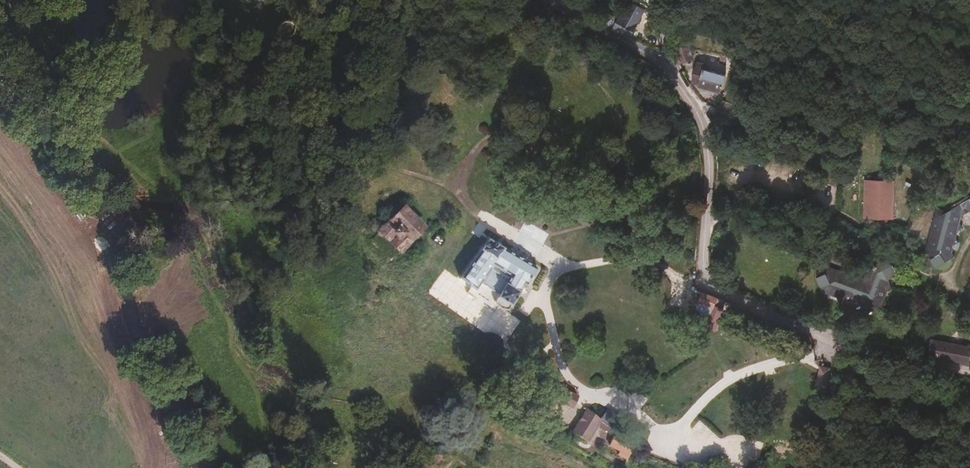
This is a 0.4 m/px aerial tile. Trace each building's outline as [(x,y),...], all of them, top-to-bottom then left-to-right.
[(610,21),(605,25),(628,37),(643,10),(631,3),(621,19),(618,18),(617,19),(615,17),(610,21)] [(631,3),(623,11),(625,13),(631,3)] [(283,37),(287,37),(290,35),(293,32),(293,28),(292,25),(288,22),(285,22),(281,24),(279,27),(278,31),(280,34),(283,37)] [(688,52),(672,50),(679,67),(691,63),(688,52)] [(694,87),(718,93),(722,76),(703,72),(704,66),(693,64),(692,69),(688,83),(694,87)] [(886,179),(856,182),(861,221),(890,217),(886,179)] [(938,268),(953,259),(948,251),(957,245),(952,235),(961,230),(956,221),(969,213),(969,195),(944,211),(939,210),(938,216),(935,215),(932,224),(935,225),(934,232),(931,232),(929,240),(931,241),(930,248),(926,247),(924,255),(927,256),(926,259),(934,261),(933,266),(938,268)] [(398,254),(422,230),(402,209),(378,234),(398,254)] [(523,290),(534,270),(485,240),(456,281),(472,293),(478,284),(496,297),(493,300),(507,309),(520,288),(523,290)] [(866,315),(886,306),(881,296),(890,292),(886,283),(894,278),(891,270),(888,269),(886,265),(878,263),(875,265),(872,264),(866,280),(865,279),(863,283),(859,282),(859,283),(852,281),(852,279),(845,277),(844,278),(837,276),(838,274),(831,272),(830,274),(821,271),(820,275),(817,274),(814,281),(817,283),(817,285),(824,300),(833,296),(838,305),(847,301),(852,310),(862,306),(866,315)] [(723,305),(701,296),(695,312),(710,318),(714,309),(718,311),(721,310),(723,305)] [(929,341),(926,357),(967,366),(969,349),(929,341)] [(822,387),(826,367),(816,365),(812,385),(822,387)] [(567,431),(581,442),(595,425),(610,438),(605,447),(618,453),(616,457),(624,460),(630,447),(614,433),(622,423),(605,410),(596,420),(583,411),(567,431)] [(631,453),(628,460),(648,467),(669,467),(631,453)] [(808,459),(799,457),(797,466),(806,467),(808,459)]
